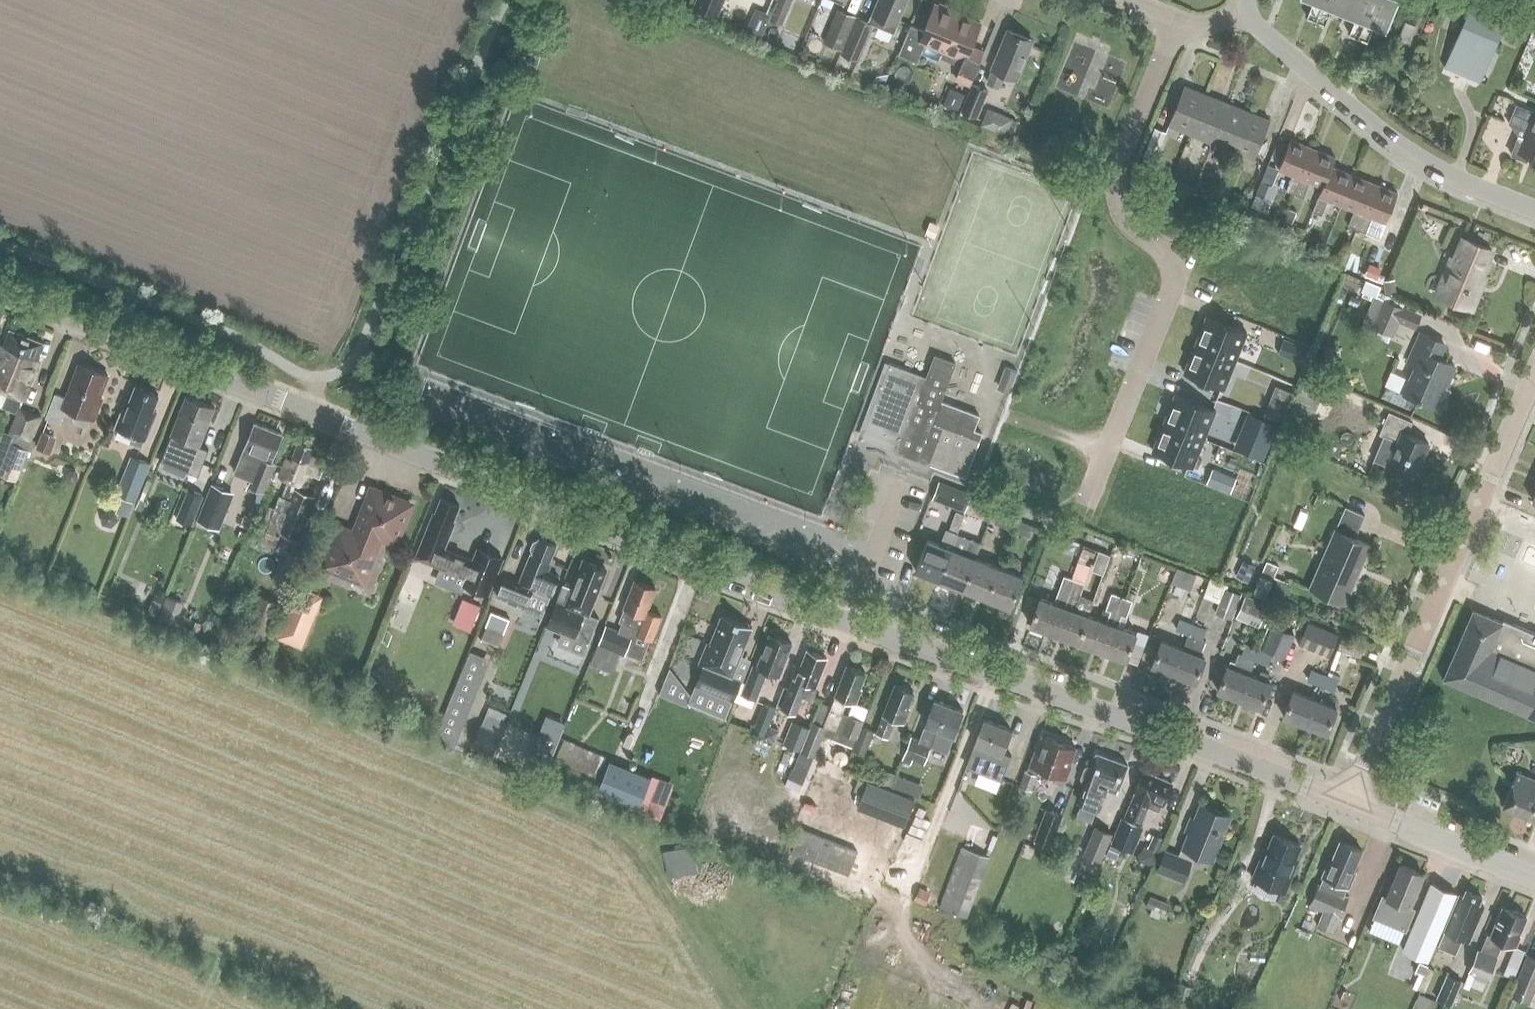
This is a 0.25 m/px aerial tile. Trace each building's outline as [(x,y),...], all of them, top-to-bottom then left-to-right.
[(722,0),(697,0),(694,7),(716,16),(722,0)] [(868,22),(873,24),(893,32),(906,0),(878,0),(868,22)] [(1342,14),(1348,0),(1323,0),(1321,6),(1342,14)] [(1372,0),(1348,0),(1342,14),(1364,23),(1372,0)] [(1364,23),(1385,31),(1398,0),(1372,0),(1364,23)] [(938,5),(934,4),(923,31),(910,25),(898,55),(916,62),(924,43),(942,50),(957,13),(953,12),(954,9),(939,3),(938,5)] [(776,5),(769,19),(781,24),(787,10),(776,5)] [(1311,6),(1308,11),(1317,15),(1320,9),(1311,6)] [(761,38),(771,14),(755,8),(745,31),(761,38)] [(1317,15),(1327,19),(1329,13),(1320,9),(1317,15)] [(856,17),(840,10),(826,43),(842,50),(856,17)] [(1315,21),(1317,15),(1308,11),(1306,17),(1315,21)] [(1443,66),(1479,81),(1503,26),(1467,11),(1443,66)] [(980,22),(957,13),(942,50),(944,51),(942,57),(961,65),(956,78),(969,84),(983,50),(971,45),(980,22)] [(1327,19),(1317,15),(1315,21),(1325,24),(1327,19)] [(868,22),(856,17),(842,50),(841,54),(857,61),(873,24),(868,22)] [(1353,23),(1351,28),(1360,32),(1362,26),(1353,23)] [(1371,30),(1362,26),(1360,32),(1369,36),(1371,30)] [(1351,28),(1349,34),(1358,37),(1360,32),(1351,28)] [(1006,30),(991,69),(992,69),(987,82),(998,87),(1003,74),(1016,79),(1032,41),(1006,30)] [(1369,36),(1360,32),(1358,37),(1367,41),(1369,36)] [(960,112),(976,118),(987,92),(972,85),(960,112)] [(1168,125),(1188,133),(1204,94),(1183,86),(1168,125)] [(1227,103),(1204,94),(1188,133),(1212,142),(1227,103)] [(1212,142),(1230,150),(1245,110),(1227,103),(1212,142)] [(1534,110),(1534,112),(1515,104),(1508,123),(1526,130),(1523,138),(1518,136),(1510,154),(1526,160),(1528,155),(1534,158),(1534,111),(1534,110)] [(1269,120),(1245,110),(1230,150),(1254,159),(1269,120)] [(1006,116),(999,132),(1005,134),(1012,118),(1006,116)] [(1155,158),(1166,131),(1153,126),(1143,154),(1155,158)] [(1285,190),(1294,194),(1312,148),(1290,139),(1278,169),(1292,174),(1285,190)] [(1309,182),(1322,186),(1331,166),(1335,157),(1312,148),(1294,194),(1303,197),(1309,182)] [(1352,175),(1331,166),(1322,186),(1312,211),(1321,215),(1328,199),(1341,205),(1352,175)] [(1347,226),(1356,229),(1374,184),(1352,175),(1341,205),(1354,210),(1347,226)] [(1397,193),(1374,184),(1356,229),(1365,233),(1371,217),(1385,222),(1397,193)] [(1250,204),(1260,209),(1264,210),(1268,200),(1254,194),(1250,204)] [(1296,212),(1288,209),(1284,220),(1292,223),(1296,212)] [(929,221),(924,234),(932,237),(937,224),(929,221)] [(1471,308),(1478,291),(1474,290),(1491,249),(1463,238),(1454,259),(1451,258),(1436,294),(1471,308)] [(1364,274),(1377,280),(1382,268),(1369,263),(1364,274)] [(1395,293),(1393,278),(1381,280),(1384,295),(1395,293)] [(1365,280),(1360,291),(1375,297),(1379,286),(1365,280)] [(1363,323),(1389,335),(1400,309),(1374,298),(1363,323)] [(1194,344),(1235,360),(1246,332),(1205,316),(1194,344)] [(1304,323),(1298,337),(1309,342),(1315,327),(1304,323)] [(0,345),(0,390),(23,399),(39,360),(37,359),(43,342),(10,329),(3,344),(1,343),(0,345)] [(1442,342),(1419,333),(1406,362),(1415,366),(1409,381),(1406,380),(1401,391),(1404,392),(1403,393),(1416,399),(1420,401),(1420,400),(1440,409),(1447,391),(1443,389),(1453,365),(1436,358),(1442,342)] [(1284,338),(1277,354),(1300,363),(1306,347),(1284,338)] [(1235,360),(1194,344),(1183,372),(1224,388),(1235,360)] [(885,362),(859,433),(875,439),(873,443),(894,450),(898,452),(965,477),(982,433),(974,430),(979,415),(941,401),(945,389),(955,363),(934,355),(926,377),(901,368),(885,362)] [(1284,359),(1278,374),(1293,380),(1299,365),(1284,359)] [(99,397),(107,375),(79,363),(65,397),(54,393),(45,417),(60,423),(65,408),(75,412),(72,418),(74,422),(84,426),(87,424),(90,417),(94,419),(102,398),(99,397)] [(1016,371),(1005,367),(997,389),(1008,393),(1016,371)] [(1275,385),(1271,396),(1286,401),(1290,391),(1275,385)] [(143,439),(145,439),(152,420),(148,419),(158,394),(135,386),(130,401),(126,399),(115,428),(133,435),(130,443),(140,447),(143,439)] [(1204,438),(1215,410),(1174,394),(1163,422),(1204,438)] [(171,434),(161,460),(162,461),(163,457),(198,471),(196,474),(198,475),(208,449),(199,445),(214,407),(186,396),(171,434)] [(30,439),(40,416),(19,407),(10,431),(30,439)] [(1413,477),(1428,443),(1406,434),(1411,422),(1388,412),(1379,434),(1383,436),(1373,459),(1387,465),(1386,466),(1413,477)] [(1204,438),(1163,422),(1152,450),(1193,466),(1204,438)] [(249,487),(264,492),(275,464),(271,462),(282,434),(254,423),(235,473),(252,480),(249,487)] [(49,453),(55,437),(41,431),(35,447),(49,453)] [(310,474),(319,478),(326,460),(311,454),(314,447),(298,440),(291,460),(287,459),(280,477),(299,485),(306,487),(310,474)] [(21,469),(28,451),(8,443),(1,461),(21,469)] [(130,455),(115,493),(134,501),(149,463),(130,455)] [(202,467),(198,486),(209,488),(213,470),(202,467)] [(1212,468),(1206,483),(1229,492),(1235,477),(1212,468)] [(965,511),(971,494),(938,482),(932,499),(965,511)] [(212,483),(197,521),(218,529),(233,492),(212,483)] [(272,528),(307,536),(318,491),(283,483),(272,528)] [(358,515),(360,516),(354,533),(339,528),(324,567),(363,582),(380,537),(395,543),(410,503),(371,488),(364,508),(361,507),(358,515)] [(191,525),(203,494),(193,490),(189,499),(184,498),(176,519),(191,525)] [(460,584),(473,589),(483,593),(498,555),(475,546),(471,557),(444,547),(454,522),(452,521),(458,505),(441,498),(435,514),(434,513),(417,555),(465,573),(460,584)] [(969,501),(965,511),(983,518),(987,508),(969,501)] [(1364,515),(1345,506),(1309,587),(1344,602),(1370,544),(1354,538),(1364,515)] [(110,526),(117,521),(115,512),(106,509),(99,515),(101,524),(110,526)] [(993,522),(1012,529),(1016,519),(997,512),(993,522)] [(1034,526),(1016,519),(1012,529),(1030,537),(1034,526)] [(915,570),(939,580),(951,548),(957,532),(946,528),(942,539),(943,539),(941,545),(927,539),(915,570)] [(518,584),(504,578),(496,597),(525,608),(524,610),(542,617),(558,576),(547,572),(550,563),(548,563),(555,545),(539,538),(538,539),(533,541),(530,548),(533,553),(532,555),(530,554),(518,584)] [(939,580),(962,589),(975,558),(974,557),(980,543),(970,539),(965,554),(951,548),(939,580)] [(288,587),(300,555),(283,549),(271,580),(288,587)] [(962,589),(986,598),(998,567),(975,558),(962,589)] [(599,594),(601,588),(601,584),(607,569),(584,560),(566,605),(556,601),(546,626),(587,642),(586,646),(587,646),(598,618),(587,613),(594,596),(599,594)] [(1243,560),(1235,576),(1248,581),(1255,565),(1243,560)] [(1189,589),(1194,576),(1195,573),(1176,566),(1170,582),(1189,589)] [(1022,576),(998,567),(986,598),(1010,607),(1022,576)] [(1252,592),(1264,596),(1271,580),(1259,575),(1252,592)] [(1030,625),(1054,634),(1074,580),(1064,576),(1054,602),(1040,597),(1030,625)] [(637,633),(652,638),(660,616),(646,610),(655,588),(634,580),(623,608),(624,608),(619,621),(621,622),(618,630),(632,635),(635,636),(637,633)] [(1079,596),(1084,583),(1074,580),(1054,634),(1078,642),(1088,615),(1093,601),(1079,596)] [(1231,618),(1240,594),(1224,588),(1214,612),(1231,618)] [(242,629),(268,640),(282,603),(256,593),(242,629)] [(1101,651),(1112,623),(1116,613),(1122,597),(1111,593),(1105,609),(1104,608),(1100,619),(1088,615),(1078,642),(1101,651)] [(1267,603),(1244,594),(1234,617),(1257,627),(1267,603)] [(456,621),(476,629),(486,602),(466,595),(456,621)] [(1131,600),(1122,597),(1116,613),(1125,616),(1131,600)] [(153,598),(148,613),(156,617),(162,601),(153,598)] [(1442,680),(1443,680),(1444,678),(1534,718),(1534,633),(1503,619),(1501,622),(1496,620),(1472,609),(1443,678),(1442,680)] [(508,618),(490,610),(484,624),(486,624),(481,638),(497,645),(503,631),(508,618)] [(290,612),(281,635),(304,643),(312,621),(290,612)] [(695,685),(687,703),(725,718),(732,701),(733,701),(741,681),(727,675),(736,654),(739,655),(745,642),(751,627),(743,624),(722,616),(711,644),(708,643),(704,654),(699,665),(703,667),(696,686),(695,685)] [(1192,624),(1179,619),(1175,629),(1188,633),(1192,624)] [(1308,622),(1299,644),(1328,656),(1338,634),(1308,622)] [(1126,660),(1136,632),(1112,623),(1101,651),(1126,660)] [(632,635),(618,630),(604,624),(589,664),(610,672),(618,652),(624,655),(632,635)] [(1188,633),(1182,648),(1173,674),(1195,682),(1204,657),(1199,655),(1205,640),(1201,638),(1205,629),(1192,624),(1188,633)] [(1271,625),(1261,650),(1284,658),(1294,634),(1271,625)] [(747,679),(746,679),(740,694),(755,699),(767,670),(779,675),(791,643),(769,634),(757,665),(753,664),(747,679)] [(1359,658),(1365,644),(1342,635),(1337,649),(1359,658)] [(1173,674),(1182,648),(1161,640),(1151,665),(1173,674)] [(1248,674),(1254,659),(1258,650),(1245,645),(1241,654),(1238,652),(1232,668),(1227,665),(1217,691),(1239,699),(1248,674)] [(777,705),(794,712),(802,693),(812,697),(821,672),(819,672),(825,656),(808,650),(802,665),(800,664),(795,678),(793,677),(788,689),(783,688),(777,705)] [(1258,650),(1254,659),(1267,664),(1271,655),(1258,650)] [(437,732),(457,740),(490,659),(470,651),(437,732)] [(855,703),(861,688),(859,687),(865,672),(847,665),(830,709),(819,705),(800,750),(813,755),(825,727),(823,726),(823,724),(856,737),(862,721),(842,713),(847,700),(855,703)] [(1307,679),(1320,684),(1324,674),(1310,669),(1307,679)] [(1260,707),(1270,682),(1265,681),(1268,673),(1260,670),(1257,677),(1248,674),(1239,699),(1260,707)] [(365,687),(379,694),(383,686),(380,677),(372,674),(365,687)] [(1337,679),(1324,674),(1320,684),(1334,689),(1337,679)] [(887,737),(894,719),(903,722),(909,707),(907,706),(913,691),(895,684),(876,733),(887,737)] [(1314,699),(1292,691),(1283,716),(1304,724),(1314,699)] [(925,724),(918,740),(910,737),(901,760),(909,764),(912,757),(923,762),(930,745),(946,751),(962,710),(934,699),(925,724)] [(1336,708),(1314,699),(1304,724),(1326,733),(1336,708)] [(762,703),(751,731),(763,736),(774,708),(762,703)] [(545,715),(529,756),(548,763),(564,722),(545,715)] [(969,757),(966,766),(1000,779),(1010,754),(1002,751),(1010,729),(1003,726),(984,718),(975,742),(969,757)] [(809,727),(795,722),(786,745),(800,750),(809,727)] [(491,754),(499,732),(478,724),(470,746),(491,754)] [(852,749),(864,754),(873,731),(860,726),(852,749)] [(1038,768),(1047,772),(1058,741),(1042,735),(1036,751),(1034,750),(1027,770),(1025,770),(1019,785),(1030,789),(1038,768)] [(595,780),(594,780),(604,756),(564,738),(549,772),(591,790),(595,780)] [(1069,763),(1075,747),(1058,741),(1047,772),(1056,775),(1054,781),(1063,784),(1071,763),(1069,763)] [(1119,786),(1127,764),(1096,753),(1091,767),(1087,766),(1084,767),(1080,777),(1081,780),(1085,781),(1078,802),(1099,809),(1106,789),(1116,792),(1119,786)] [(610,761),(597,792),(638,810),(651,778),(624,766),(610,761)] [(1162,803),(1171,782),(1143,770),(1135,791),(1125,814),(1141,821),(1147,806),(1158,811),(1162,803)] [(1502,805),(1534,818),(1534,780),(1515,772),(1502,805)] [(898,775),(894,787),(905,791),(910,779),(898,775)] [(911,822),(919,796),(870,781),(862,808),(911,822)] [(1183,847),(1186,848),(1182,857),(1166,850),(1158,870),(1184,881),(1195,852),(1214,859),(1230,816),(1199,804),(1196,814),(1198,817),(1196,821),(1190,818),(1185,831),(1189,833),(1183,847)] [(1059,817),(1044,811),(1033,841),(1048,847),(1059,817)] [(1143,827),(1133,823),(1120,818),(1111,840),(1124,845),(1133,849),(1143,827)] [(1100,861),(1112,833),(1094,826),(1082,854),(1100,861)] [(1259,859),(1251,878),(1285,891),(1298,859),(1295,858),(1300,845),(1273,834),(1262,860),(1259,859)] [(1154,835),(1149,849),(1159,853),(1164,839),(1154,835)] [(1333,932),(1339,917),(1340,917),(1348,896),(1342,893),(1346,886),(1348,887),(1355,870),(1352,870),(1361,850),(1339,841),(1331,860),(1329,859),(1322,876),(1324,877),(1321,884),(1318,883),(1309,904),(1310,904),(1308,908),(1314,911),(1316,907),(1324,910),(1317,926),(1333,932)] [(695,843),(667,850),(673,876),(701,869),(695,843)] [(988,857),(961,847),(939,905),(967,915),(988,857)] [(1381,895),(1372,917),(1405,930),(1414,908),(1409,906),(1423,874),(1400,864),(1386,897),(1381,895)] [(1079,879),(1074,891),(1082,895),(1087,882),(1079,879)] [(1403,950),(1426,960),(1455,893),(1431,883),(1403,950)] [(919,887),(913,899),(925,904),(930,892),(919,887)] [(1478,904),(1481,896),(1465,889),(1463,896),(1459,894),(1437,947),(1455,954),(1462,939),(1469,942),(1484,906),(1478,904)] [(1165,914),(1169,904),(1149,896),(1145,906),(1165,914)] [(1520,935),(1519,935),(1526,918),(1522,916),(1521,914),(1515,911),(1512,912),(1502,907),(1490,937),(1487,935),(1481,950),(1478,949),(1468,972),(1487,980),(1496,957),(1502,942),(1515,947),(1520,935)] [(1534,987),(1534,957),(1527,954),(1510,996),(1528,1003),(1534,987)] [(1451,1003),(1460,981),(1447,975),(1438,997),(1451,1003)]
